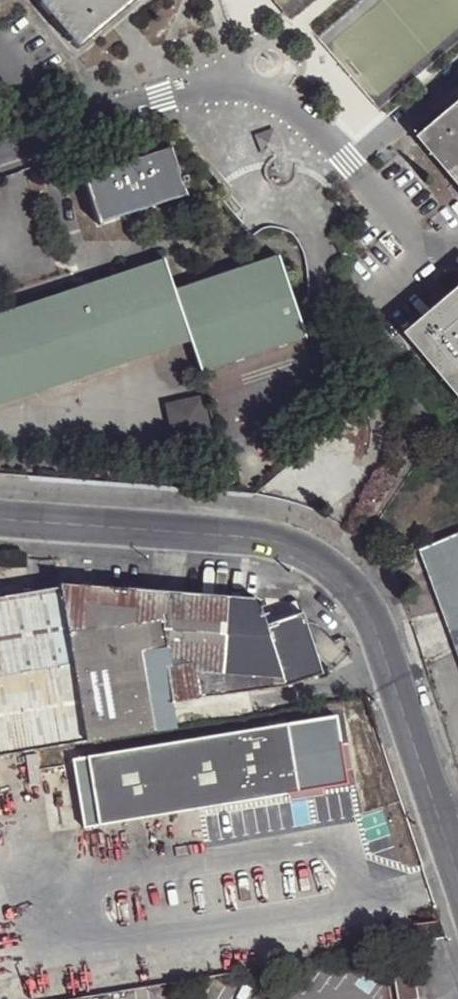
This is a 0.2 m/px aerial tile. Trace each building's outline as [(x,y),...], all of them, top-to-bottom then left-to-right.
[(132,0),(33,0),(74,49),(132,0)] [(457,183),(457,106),(420,138),(457,183)] [(182,198),(165,151),(83,177),(98,224),(182,198)] [(186,341),(197,372),(303,338),(294,309),(277,257),(170,292),(160,260),(0,314),(0,404),(186,341)] [(457,398),(457,290),(405,336),(457,398)] [(214,433),(203,396),(164,405),(174,444),(214,433)] [(420,550),(457,653),(457,534),(420,550)] [(61,586),(86,741),(153,729),(148,694),(167,691),(168,701),(284,684),(323,671),(304,612),(266,624),(257,597),(60,582),(61,586)] [(86,741),(61,586),(0,596),(0,755),(86,741)] [(148,694),(153,729),(172,726),(168,701),(167,691),(148,694)] [(286,723),(88,755),(100,824),(297,791),(286,723)] [(392,970),(399,998),(406,998),(418,997),(413,967),(392,970)]
